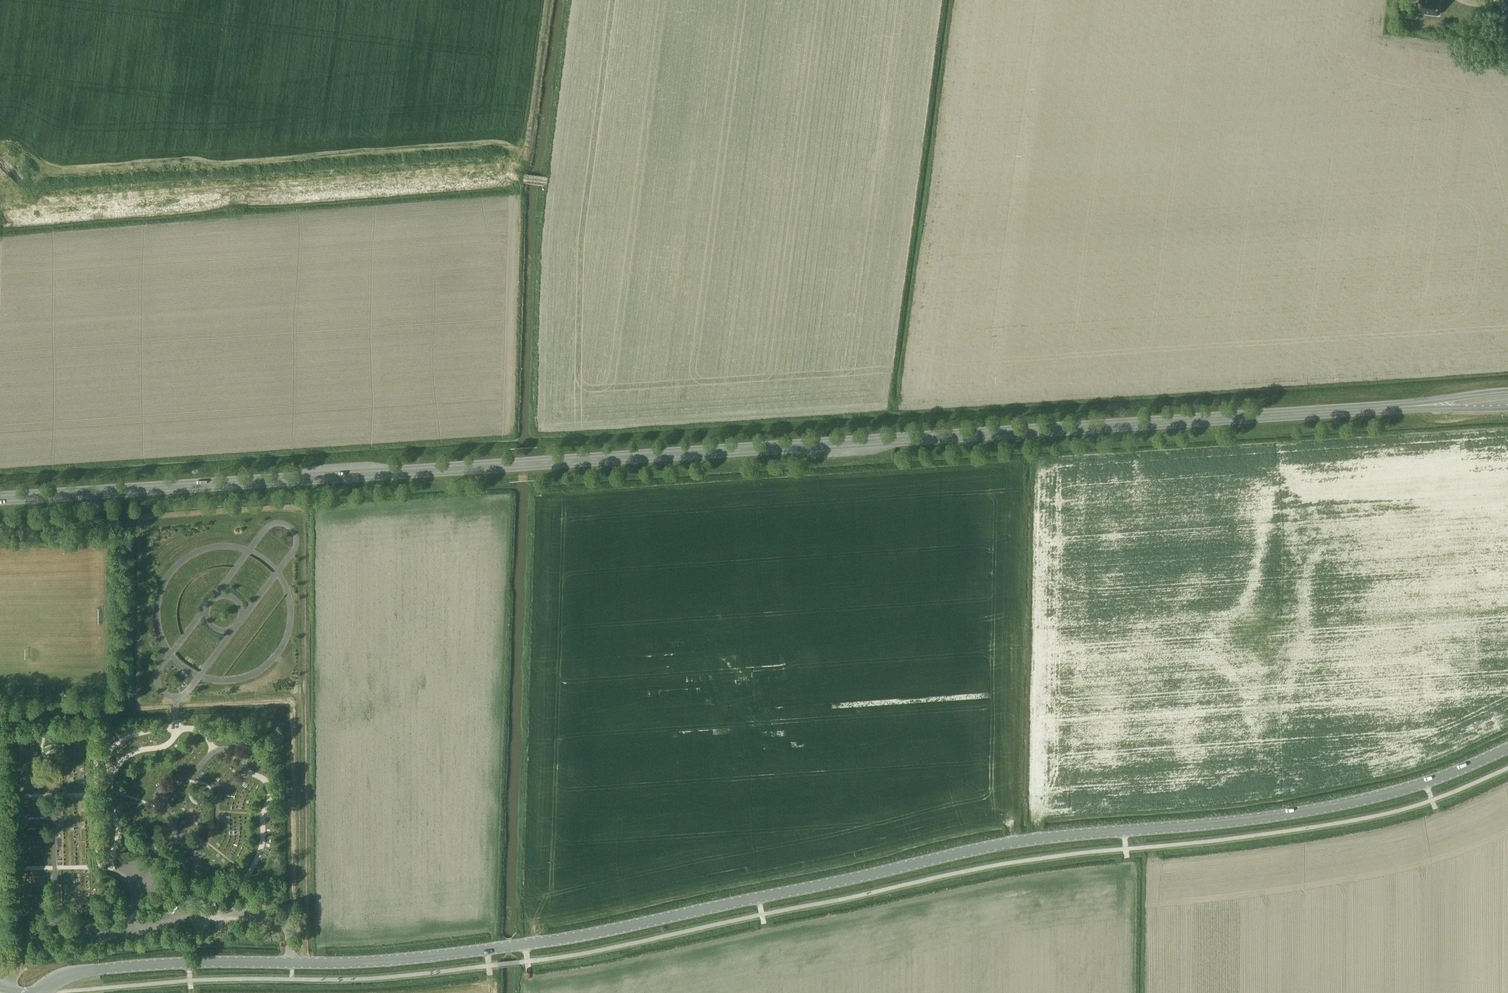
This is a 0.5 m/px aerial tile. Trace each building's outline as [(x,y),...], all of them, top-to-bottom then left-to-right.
[(1417,12),(1437,15),(1440,0),(1419,0),(1417,12)]
